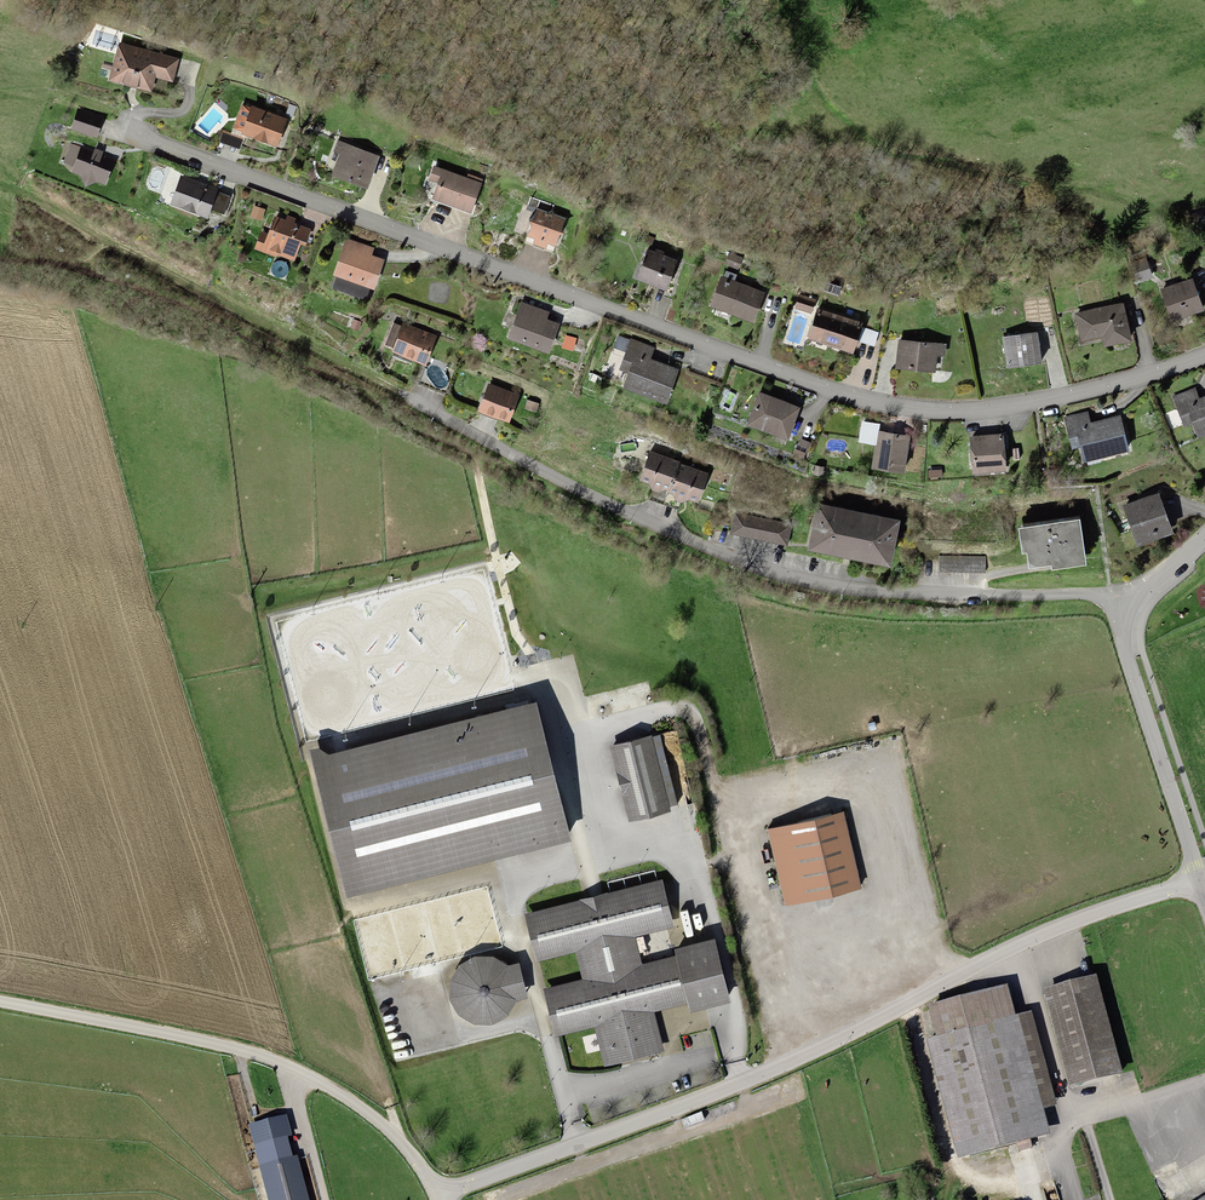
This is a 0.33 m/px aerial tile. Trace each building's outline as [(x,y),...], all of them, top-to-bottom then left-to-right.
[(178,61),(119,45),(109,81),(150,92),(154,76),(172,81),(178,61)] [(252,108),(242,135),(278,147),(288,120),(252,108)] [(78,111),(72,129),(96,137),(102,119),(78,111)] [(340,143),(328,172),(367,187),(378,158),(340,143)] [(94,154),(81,149),(73,172),(85,176),(83,182),(90,185),(92,179),(105,184),(113,161),(102,157),(103,155),(95,152),(94,154)] [(439,184),(434,199),(473,212),(482,184),(434,167),(429,181),(439,184)] [(182,177),(172,204),(208,217),(218,191),(182,177)] [(539,212),(531,238),(554,245),(562,220),(539,212)] [(261,234),(255,249),(295,264),(302,245),(305,246),(311,231),(294,225),(295,221),(287,219),(286,222),(274,218),(267,236),(261,234)] [(347,241),(335,275),(338,277),(369,288),(374,289),(384,261),(371,257),(373,251),(347,241)] [(648,254),(639,280),(670,291),(679,264),(648,254)] [(729,256),(726,265),(740,270),(743,261),(729,256)] [(369,288),(338,277),(335,287),(365,298),(369,288)] [(763,294),(722,279),(712,307),(752,322),(763,294)] [(1194,281),(1164,291),(1172,319),(1203,309),(1194,281)] [(816,302),(800,296),(795,307),(811,313),(816,302)] [(522,304),(511,338),(548,351),(557,325),(546,321),(549,313),(522,304)] [(1124,304),(1078,314),(1084,342),(1106,337),(1108,345),(1133,339),(1124,304)] [(820,311),(811,338),(852,353),(862,325),(820,311)] [(405,326),(395,352),(427,365),(437,339),(405,326)] [(1037,335),(1004,339),(1008,368),(1041,363),(1037,335)] [(568,336),(565,345),(582,350),(585,342),(568,336)] [(943,346),(901,342),(898,368),(941,372),(943,346)] [(630,372),(625,387),(668,402),(678,372),(649,362),(653,352),(632,344),(624,370),(630,372)] [(520,397),(490,387),(482,411),(511,421),(520,397)] [(1197,422),(1202,436),(1204,435),(1204,400),(1203,400),(1199,390),(1177,397),(1186,425),(1197,422)] [(797,407),(760,394),(750,424),(787,436),(797,407)] [(1073,449),(1084,446),(1088,461),(1129,450),(1121,418),(1091,425),(1089,414),(1066,420),(1073,449)] [(873,468),(903,473),(908,438),(868,432),(866,440),(877,442),(873,468)] [(1002,435),(972,438),(975,478),(1006,475),(1002,435)] [(652,456),(642,483),(698,504),(708,477),(652,456)] [(1127,508),(1141,543),(1173,530),(1159,495),(1127,508)] [(821,503),(812,547),(893,564),(902,519),(821,503)] [(791,527),(736,516),(732,535),(787,547),(791,527)] [(1082,520),(1023,528),(1026,551),(1031,550),(1033,566),(1053,563),(1054,567),(1088,563),(1082,520)] [(983,560),(940,557),(940,571),(983,573),(983,560)] [(295,661),(314,736),(505,689),(486,613),(295,661)] [(315,756),(348,891),(571,837),(537,701),(315,756)] [(613,743),(631,820),(670,811),(652,734),(613,743)] [(849,808),(773,826),(790,899),(867,881),(849,808)] [(678,956),(641,965),(634,936),(670,927),(659,882),(530,914),(541,959),(577,950),(584,979),(548,987),(559,1033),(595,1024),(605,1065),(662,1051),(652,1010),(689,1001),(678,956)] [(691,1011),(731,1001),(716,938),(676,948),(678,956),(689,1001),(691,1011)] [(521,962),(510,965),(497,957),(476,957),(461,965),(453,979),(452,997),(462,1015),(477,1023),(496,1022),(510,1013),(519,999),(529,996),(521,962)] [(1097,984),(1048,998),(1073,1090),(1122,1076),(1097,984)] [(940,1043),(928,1046),(960,1163),(1050,1139),(1043,1112),(1055,1109),(1030,1018),(1015,1022),(1006,992),(932,1012),(940,1043)] [(286,1114),(248,1125),(254,1145),(291,1135),(286,1114)] [(259,1165),(268,1199),(309,1199),(297,1156),(259,1165)]
